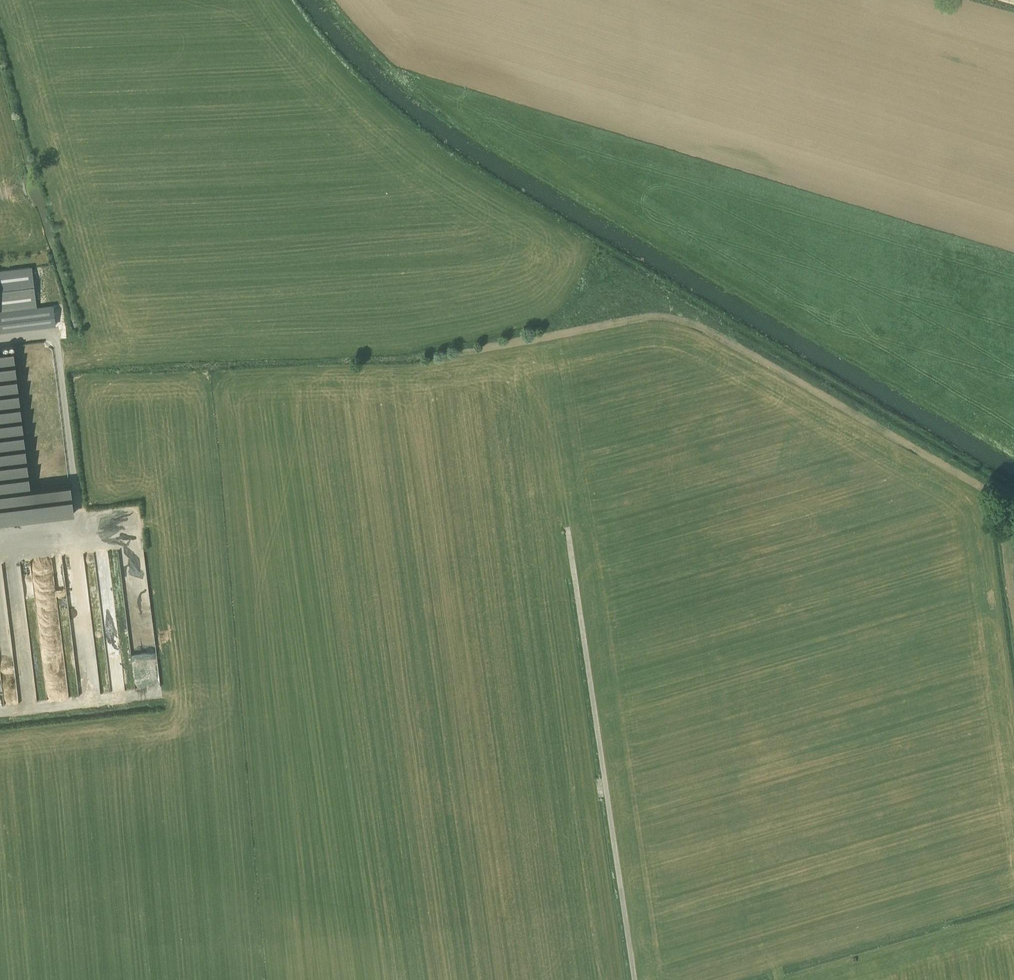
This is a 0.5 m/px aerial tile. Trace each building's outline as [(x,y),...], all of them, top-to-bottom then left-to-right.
[(35,308),(30,267),(0,271),(0,312),(35,308)] [(15,350),(0,352),(0,523),(74,514),(70,484),(31,488),(15,350)]
